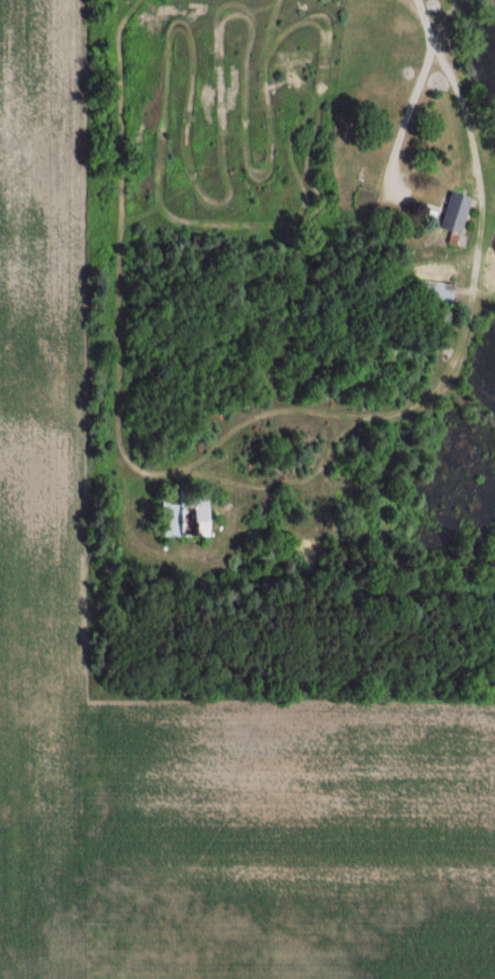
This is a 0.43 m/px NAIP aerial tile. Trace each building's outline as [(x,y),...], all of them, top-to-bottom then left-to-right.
[(456,235),(467,199),(447,193),(436,229),(456,235)] [(453,285),(414,282),(412,301),(451,305),(453,285)] [(205,537),(205,490),(160,490),(160,537),(205,537)]
